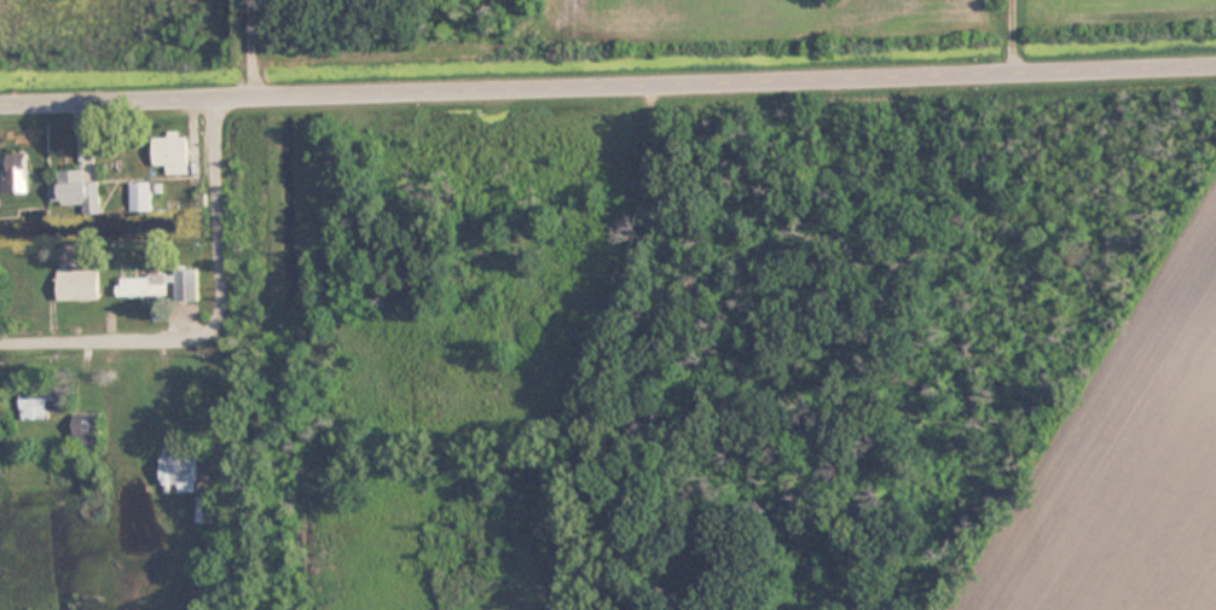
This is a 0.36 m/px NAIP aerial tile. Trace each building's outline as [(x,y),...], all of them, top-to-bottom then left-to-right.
[(188,174),(188,137),(154,138),(154,165),(167,165),(167,174),(188,174)] [(28,192),(28,161),(8,162),(8,173),(2,173),(2,192),(28,192)] [(58,170),(58,185),(52,185),(52,203),(87,203),(87,170),(58,170)] [(199,301),(198,268),(175,268),(175,275),(118,275),(118,297),(166,297),(166,282),(175,282),(176,301),(199,301)] [(59,299),(99,299),(99,270),(59,270),(59,299)] [(22,419),(50,419),(50,408),(67,408),(67,386),(22,386),(22,419)] [(74,412),(74,446),(103,446),(103,412),(74,412)] [(161,454),(161,491),(196,491),(196,454),(161,454)]
